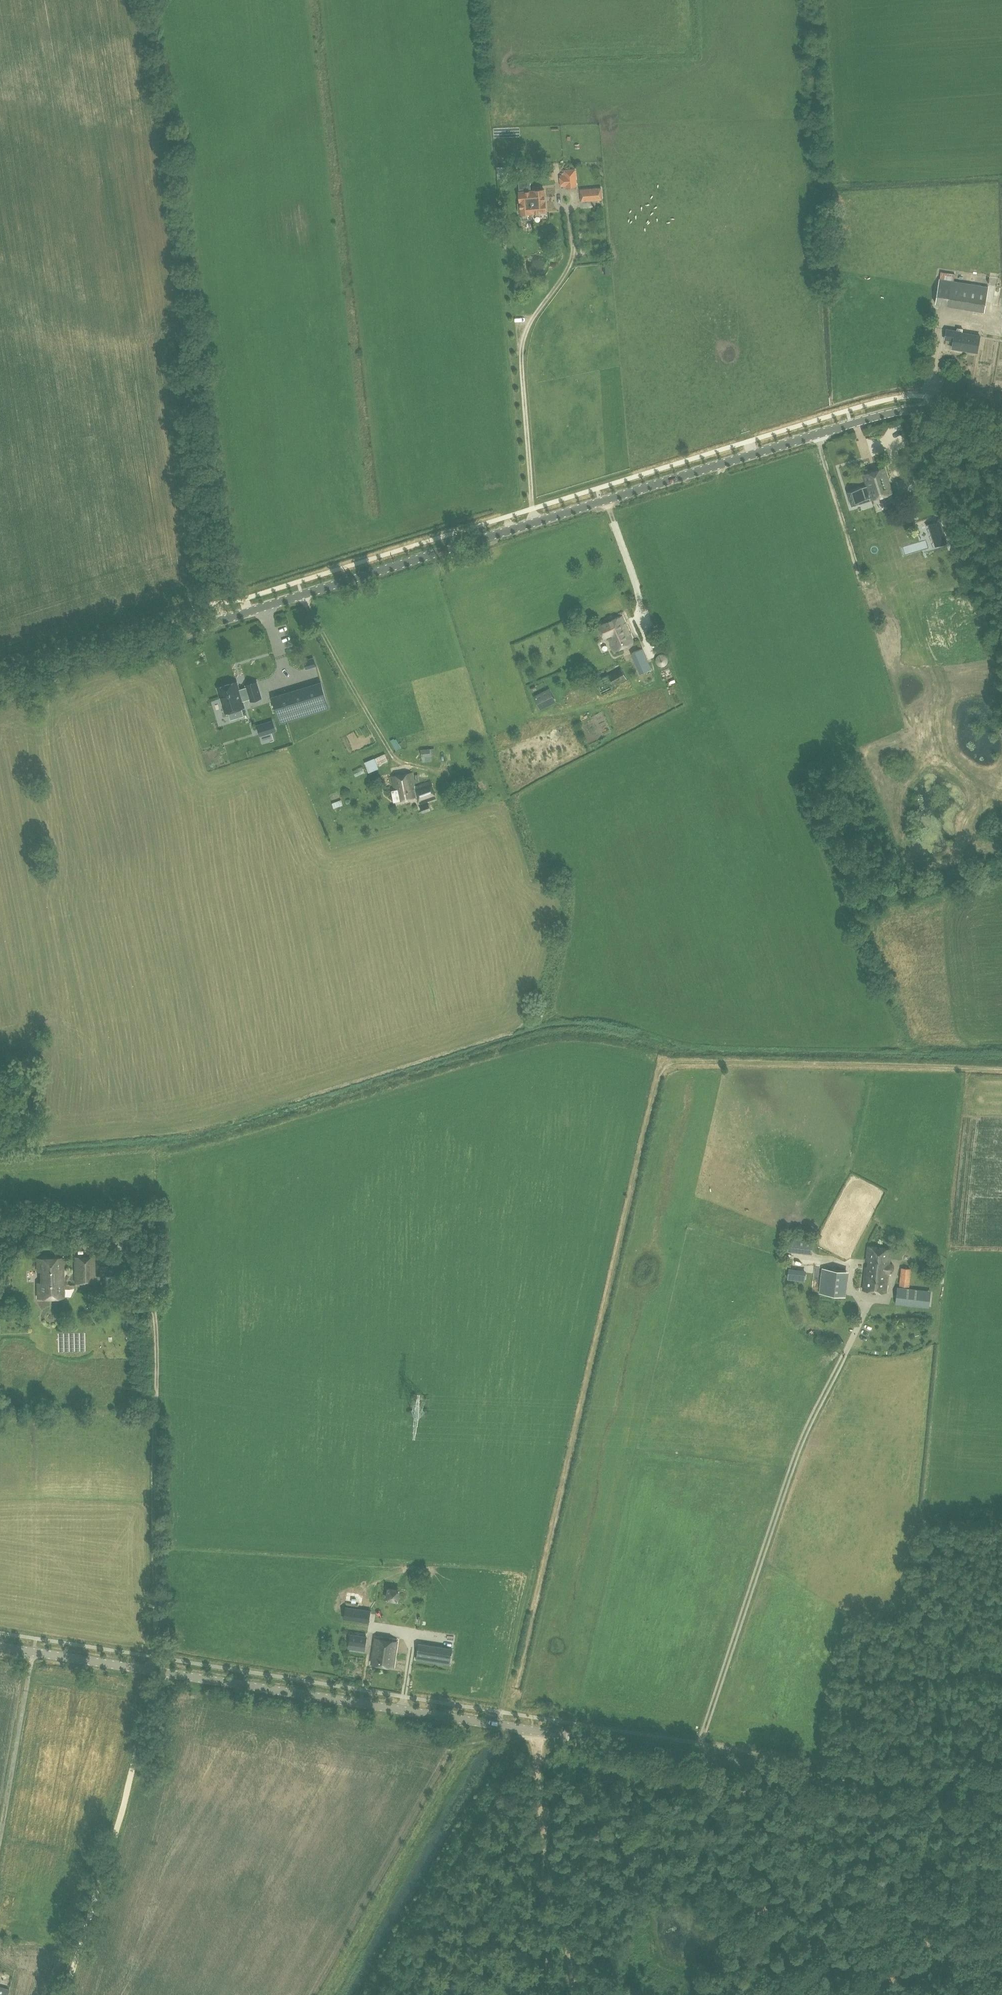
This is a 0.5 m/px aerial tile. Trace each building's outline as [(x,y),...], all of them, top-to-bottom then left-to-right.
[(576,169),(561,170),(562,188),(577,186),(576,169)] [(602,199),(601,188),(581,189),(582,201),(602,199)] [(522,217),(522,222),(530,221),(530,216),(547,215),(545,193),(520,195),(522,217)] [(988,287),(952,281),(940,279),(936,303),(949,305),(984,311),(988,287)] [(980,336),(962,333),(963,328),(957,327),(957,331),(947,329),(945,339),(954,340),(952,347),(977,351),(980,336)] [(833,450),(834,459),(846,458),(845,449),(833,450)] [(863,475),(867,487),(860,489),(860,487),(849,490),(853,505),(859,503),(862,509),(874,505),(872,498),(892,492),(884,468),(863,475)] [(896,481),(900,492),(914,488),(910,476),(896,481)] [(941,520),(929,524),(935,546),(948,542),(941,520)] [(633,642),(627,627),(621,616),(599,626),(604,637),(608,635),(614,650),(633,642)] [(306,669),(316,665),(313,657),(304,660),(306,669)] [(237,662),(230,665),(234,677),(242,674),(237,662)] [(609,674),(614,685),(626,679),(621,668),(609,674)] [(666,678),(673,675),(670,668),(663,671),(666,678)] [(280,695),(278,686),(265,690),(267,698),(280,695)] [(236,690),(218,696),(226,720),(244,715),(242,709),(251,706),(251,708),(261,705),(256,690),(247,693),(247,695),(240,697),(239,697),(236,690)] [(540,697),(546,705),(554,698),(549,691),(540,697)] [(326,692),(278,708),(285,731),(333,716),(326,692)] [(286,704),(291,702),(287,693),(282,695),(286,704)] [(420,749),(421,757),(431,756),(430,748),(420,749)] [(375,758),(378,765),(388,760),(385,753),(375,758)] [(416,796),(419,803),(436,798),(431,781),(415,786),(413,772),(392,776),(395,789),(392,790),(394,801),(416,796)] [(464,777),(450,782),(454,792),(458,790),(460,796),(469,792),(464,777)] [(332,803),(335,812),(341,809),(340,806),(343,805),(341,800),(332,803)] [(420,807),(422,813),(431,810),(429,804),(420,807)] [(814,1239),(789,1236),(788,1251),(812,1253),(814,1239)] [(886,1292),(888,1273),(889,1273),(890,1273),(891,1272),(892,1272),(892,1271),(893,1270),(893,1269),(893,1268),(893,1267),(893,1266),(893,1265),(892,1265),(892,1264),(891,1263),(889,1262),(891,1249),(868,1246),(863,1289),(886,1292)] [(95,1282),(94,1256),(75,1256),(75,1283),(95,1282)] [(38,1296),(64,1296),(63,1258),(37,1258),(38,1296)] [(822,1267),(819,1293),(846,1296),(849,1270),(822,1267)] [(911,1268),(901,1267),(899,1285),(909,1286),(911,1268)] [(897,1287),(895,1303),(922,1306),(924,1290),(897,1287)] [(403,1567),(390,1567),(391,1598),(404,1598),(403,1567)] [(370,1621),(372,1608),(346,1604),(344,1617),(370,1621)] [(365,1651),(367,1635),(351,1633),(349,1648),(365,1651)] [(397,1641),(376,1638),(372,1662),(394,1666),(397,1641)] [(453,1648),(419,1642),(417,1659),(450,1664),(453,1648)] [(9,1989),(0,1986),(0,1994),(7,1994),(9,1989)]
